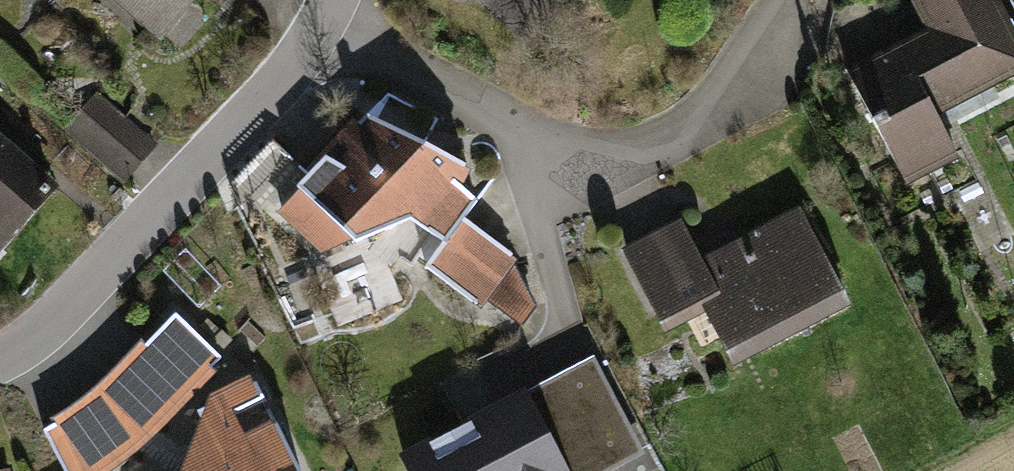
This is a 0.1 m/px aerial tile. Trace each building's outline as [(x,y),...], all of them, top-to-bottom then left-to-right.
[(157,42),(191,0),(105,0),(157,42)] [(511,26),(533,0),(481,0),(511,26)] [(842,66),(897,185),(952,160),(930,113),(1013,75),(1013,46),(993,0),(905,0),(919,30),(842,66)] [(381,95),(265,209),(323,258),(398,217),(437,239),(456,222),(501,170),(495,155),(479,143),(466,148),(381,95)] [(147,148),(84,97),(55,133),(118,184),(147,148)] [(0,140),(0,248),(53,183),(0,140)] [(685,208),(610,244),(652,331),(698,309),(723,362),(839,307),(792,209),(692,257),(678,227),(691,221),(685,208)] [(508,259),(456,222),(437,239),(415,266),(509,330),(531,306),(508,259)] [(587,352),(389,450),(400,470),(601,470),(637,453),(587,352)] [(196,396),(168,470),(290,470),(251,369),(196,396)]
